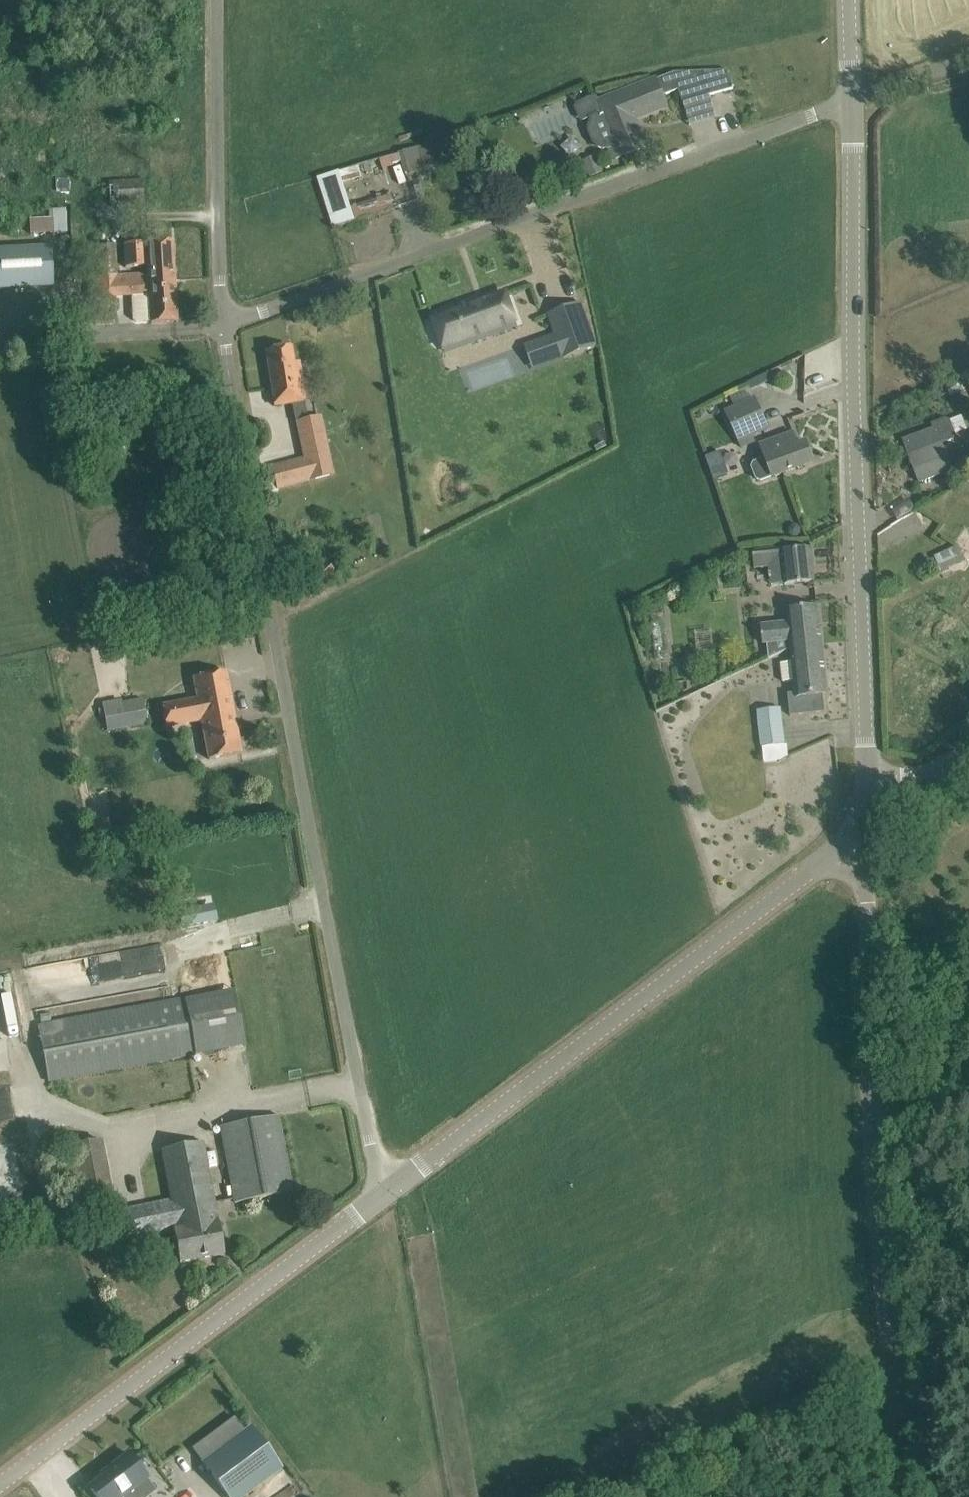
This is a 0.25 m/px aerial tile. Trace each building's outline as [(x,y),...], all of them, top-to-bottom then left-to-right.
[(624,91),(635,119),(667,107),(663,95),(678,89),(684,102),(733,88),(728,70),(675,72),(656,79),(624,91)] [(635,119),(624,91),(598,101),(603,112),(591,117),(592,120),(590,126),(589,131),(594,142),(602,147),(609,148),(617,145),(622,156),(647,146),(637,122),(636,123),(635,119)] [(429,145),(320,176),(334,226),(395,209),(391,195),(351,206),(345,182),(396,168),(399,177),(435,167),(429,145)] [(584,159),(587,175),(602,172),(599,156),(584,159)] [(143,180),(123,181),(109,182),(109,204),(143,202),(143,180)] [(49,208),(50,216),(30,217),(31,234),(67,232),(66,207),(49,208)] [(119,275),(117,276),(130,280),(131,280),(132,280),(145,281),(149,281),(174,279),(172,242),(124,245),(125,268),(148,266),(148,275),(119,275)] [(97,246),(99,277),(117,276),(115,245),(97,246)] [(0,248),(0,290),(53,287),(51,246),(0,248)] [(117,276),(99,277),(101,295),(118,294),(117,276)] [(131,280),(130,280),(130,283),(131,293),(133,319),(136,322),(151,321),(151,323),(177,321),(174,279),(149,281),(145,281),(132,280),(131,280)] [(445,346),(442,340),(464,332),(468,344),(518,326),(506,294),(479,304),(477,299),(432,315),(443,347),(445,346)] [(580,302),(548,314),(556,334),(564,356),(564,358),(596,346),(580,302)] [(299,363),(294,364),(291,347),(266,351),(275,406),(305,401),(299,363)] [(943,389),(932,395),(936,401),(946,395),(943,389)] [(755,399),(724,413),(737,445),(770,430),(755,399)] [(320,418),(298,423),(305,458),(328,453),(320,418)] [(931,424),(933,429),(904,440),(919,482),(954,470),(949,455),(950,455),(949,453),(948,453),(944,442),(954,439),(956,435),(951,421),(946,418),(931,424)] [(766,458),(753,462),(751,468),(756,479),(761,482),(814,462),(807,442),(798,446),(793,433),(762,445),(766,458)] [(721,451),(706,456),(714,479),(729,474),(721,451)] [(306,481),(302,461),(274,467),(278,487),(306,481)] [(887,527),(899,546),(914,537),(903,518),(887,527)] [(959,544),(934,556),(942,572),(966,560),(959,544)] [(811,548),(753,554),(755,569),(769,567),(771,585),(784,583),(784,585),(815,582),(811,548)] [(335,576),(329,569),(321,575),(328,582),(335,576)] [(792,645),(822,642),(818,606),(788,609),(789,622),(761,625),(763,644),(768,644),(769,658),(792,647),(792,645)] [(696,629),(697,652),(715,651),(714,628),(696,629)] [(827,694),(822,642),(792,645),(792,647),(794,661),(781,663),(783,682),(796,680),(797,692),(788,693),(790,715),(825,712),(823,695),(827,694)] [(226,671),(206,675),(194,677),(198,703),(169,708),(172,726),(202,720),(209,759),(241,753),(226,671)] [(143,699),(131,701),(121,703),(124,715),(105,719),(107,730),(147,723),(143,699)] [(780,708),(759,710),(763,746),(785,744),(780,708)] [(109,820),(91,823),(96,848),(112,845),(110,838),(112,838),(109,820)] [(183,926),(209,921),(206,907),(180,912),(183,926)] [(164,1001),(38,1026),(45,1062),(48,1081),(103,1071),(186,1055),(194,1053),(246,1043),(235,987),(183,997),(164,1001)] [(293,1192),(278,1115),(220,1126),(235,1203),(293,1192)] [(83,1192),(112,1189),(105,1138),(77,1141),(83,1192)] [(162,1150),(171,1200),(119,1210),(124,1239),(173,1230),(180,1262),(224,1254),(203,1142),(162,1150)] [(201,1462),(227,1496),(244,1496),(282,1468),(251,1425),(201,1462)] [(90,1489),(97,1496),(148,1496),(157,1491),(146,1477),(141,1470),(129,1454),(108,1471),(110,1474),(102,1480),(90,1489)]
